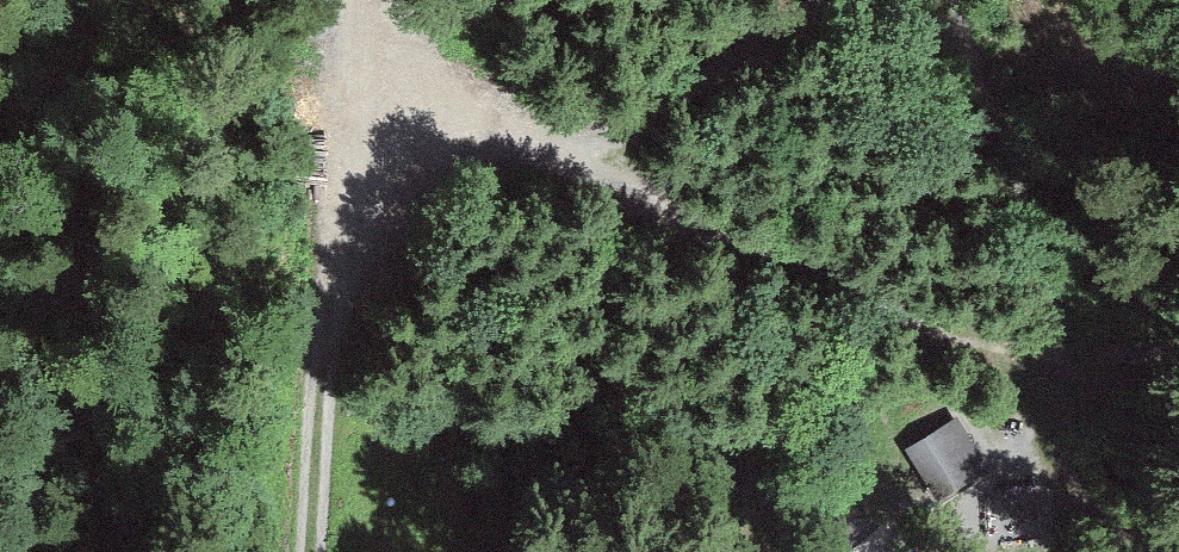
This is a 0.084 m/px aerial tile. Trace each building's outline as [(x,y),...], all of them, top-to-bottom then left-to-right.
[(967,405),(906,444),(938,493),(999,454),(967,405)]
